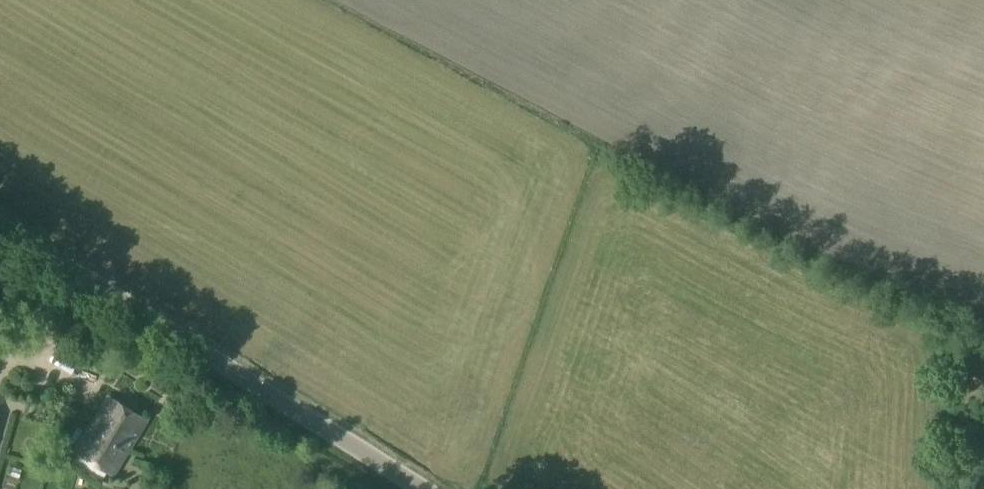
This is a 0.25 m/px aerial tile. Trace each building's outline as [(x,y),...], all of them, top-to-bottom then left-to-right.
[(969,358),(968,361),(963,377),(983,383),(983,363),(969,358)] [(108,396),(74,450),(113,475),(147,421),(108,396)]
